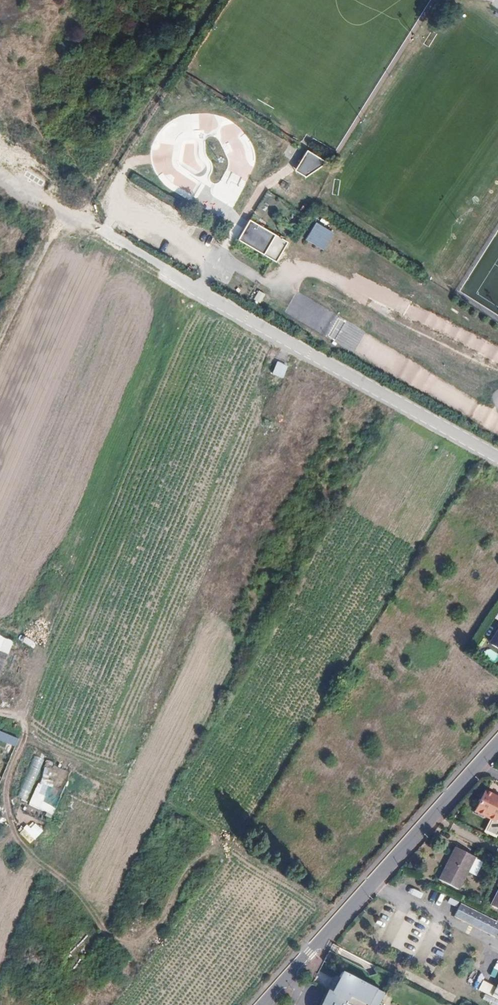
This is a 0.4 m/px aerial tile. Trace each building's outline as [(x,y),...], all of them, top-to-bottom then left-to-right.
[(304,151),(294,172),(310,179),(320,159),(304,151)] [(249,218),(237,238),(275,261),(287,241),(249,218)] [(323,251),(333,231),(314,222),(304,242),(323,251)] [(258,290),(253,299),(260,302),(265,293),(258,290)] [(277,361),(271,373),(282,378),(288,366),(277,361)] [(497,655),(497,633),(487,647),(497,655)] [(0,733),(0,741),(10,745),(6,755),(12,758),(19,741),(0,733)] [(16,797),(24,800),(43,762),(35,758),(16,797)] [(45,764),(28,806),(53,815),(56,806),(47,802),(56,779),(63,781),(66,773),(45,764)] [(497,833),(497,797),(497,796),(496,799),(492,797),(493,794),(484,790),(473,812),(491,821),(485,832),(496,837),(497,833)] [(454,847),(438,879),(458,889),(474,857),(454,847)] [(496,922),(459,904),(454,916),(495,936),(497,931),(497,923),(496,922)] [(319,1004),(377,1004),(383,993),(342,971),(338,978),(342,980),(339,984),(338,984),(329,996),(324,994),(319,1004)] [(478,990),(491,997),(496,988),(482,981),(478,990)]
